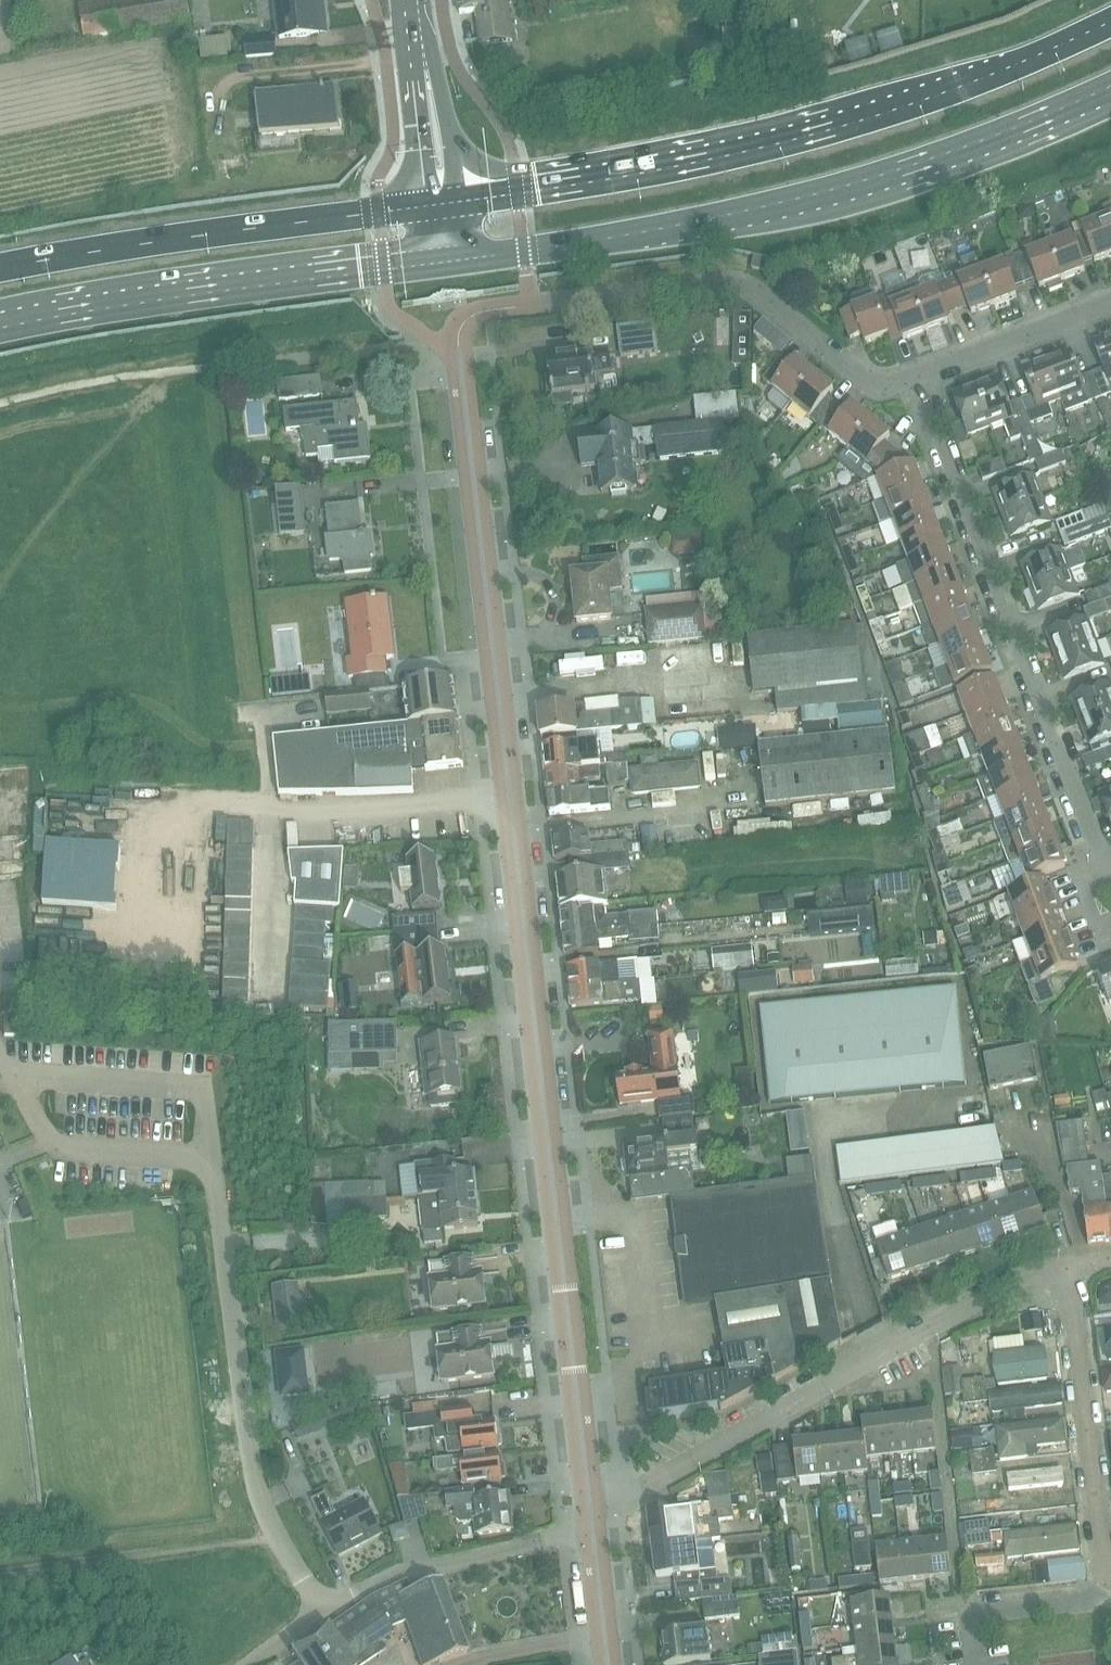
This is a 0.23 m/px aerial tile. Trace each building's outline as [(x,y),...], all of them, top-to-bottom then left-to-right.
[(83,42),(191,23),(187,0),(138,0),(77,11),(83,42)] [(315,0),(274,0),(279,40),(319,35),(319,32),(326,31),(324,14),(316,14),(315,0)] [(479,45),(511,42),(507,0),(458,0),(460,16),(476,15),(479,45)] [(245,43),(247,58),(277,55),(275,40),(245,43)] [(256,95),(259,116),(261,137),(330,130),(330,132),(341,131),(340,122),(338,123),(333,85),(256,95)] [(1093,258),(1095,262),(1110,256),(1110,205),(1104,208),(1107,218),(1081,227),(1083,232),(1093,258)] [(1045,234),(1049,245),(1062,280),(1085,271),(1081,262),(1093,258),(1083,232),(1057,242),(1053,232),(1045,234)] [(1049,245),(1015,258),(1024,284),(1036,279),(1040,288),(1048,285),(1050,292),(1063,287),(1060,281),(1062,280),(1049,245)] [(968,276),(946,284),(956,309),(968,305),(971,314),(995,305),(975,255),(962,261),(968,276)] [(754,257),(752,269),(768,272),(770,261),(754,257)] [(1015,258),(981,270),(995,305),(1016,297),(1013,288),(1024,284),(1015,258)] [(956,309),(946,284),(943,274),(936,277),(932,275),(920,280),(918,284),(921,293),(913,296),(926,331),(948,323),(945,314),(956,309)] [(884,293),(886,296),(875,300),(888,335),(900,330),(903,340),(926,331),(913,296),(908,284),(884,293)] [(852,298),(856,307),(841,313),(850,339),(862,334),(865,343),(888,335),(875,300),(872,290),(852,298)] [(617,328),(621,356),(658,351),(654,323),(617,328)] [(1101,398),(1110,394),(1110,384),(1110,381),(1110,335),(1094,342),(1104,369),(1092,374),(1101,398)] [(1046,360),(1061,400),(1066,412),(1088,404),(1088,403),(1101,398),(1092,374),(1080,379),(1069,351),(1046,360)] [(593,372),(612,370),(610,356),(583,359),(583,357),(578,358),(578,356),(577,357),(577,358),(548,362),(553,396),(555,396),(556,406),(571,404),(570,394),(595,391),(593,372)] [(780,359),(767,376),(763,380),(775,390),(769,398),(769,402),(783,413),(790,403),(791,403),(814,374),(796,359),(790,367),(780,359)] [(1021,400),(1030,425),(1053,416),(1049,404),(1061,400),(1046,360),(1023,368),(1033,396),(1021,400)] [(833,390),(814,374),(791,403),(815,422),(806,433),(811,436),(819,426),(837,405),(827,397),(833,390)] [(277,382),(279,401),(323,396),(321,377),(277,382)] [(1031,463),(1035,461),(1043,458),(1030,425),(1021,400),(1008,405),(998,378),(975,386),(990,426),(1003,422),(1011,442),(1021,438),(1031,463)] [(968,435),(990,426),(975,386),(953,395),(968,435)] [(602,493),(607,492),(611,492),(612,497),(627,495),(627,491),(636,490),(634,466),(646,465),(644,448),(659,446),(660,461),(725,454),(722,423),(739,421),(737,394),(695,399),(697,426),(657,430),(657,431),(631,433),(630,431),(595,435),(596,438),(579,440),(582,465),(599,464),(602,493)] [(368,425),(354,427),(353,419),(358,419),(356,403),(284,411),(287,432),(302,430),(303,440),(304,440),(306,458),(318,457),(319,464),(335,462),(335,464),(371,460),(368,425)] [(847,413),(837,405),(819,426),(847,449),(848,449),(871,420),(853,405),(847,413)] [(260,411),(264,425),(279,421),(276,407),(260,411)] [(890,436),(871,420),(848,449),(847,449),(837,461),(856,476),(862,468),(863,469),(866,464),(880,475),(882,477),(912,466),(884,443),(890,436)] [(1061,451),(1035,461),(1040,473),(1066,464),(1061,451)] [(1002,458),(998,460),(978,468),(983,481),(1007,472),(1002,458)] [(914,465),(912,466),(882,477),(880,475),(867,480),(875,503),(885,500),(922,486),(914,465)] [(994,493),(1003,515),(1043,500),(1034,478),(994,493)] [(885,500),(893,521),(930,507),(922,486),(885,500)] [(304,535),(299,487),(276,489),(281,537),(304,535)] [(1106,515),(1110,513),(1110,498),(1101,502),(1106,515)] [(1043,500),(1003,515),(1011,537),(1051,522),(1043,500)] [(373,556),(371,536),(365,536),(365,534),(362,535),(359,505),(327,508),(329,531),(326,531),(330,560),(343,559),(345,573),(372,570),(371,556),(373,556)] [(826,508),(830,521),(839,517),(835,505),(826,508)] [(893,521),(901,541),(938,528),(930,507),(893,521)] [(1056,523),(1060,535),(1087,525),(1082,513),(1056,523)] [(839,517),(830,521),(835,533),(844,530),(839,517)] [(1060,535),(1065,547),(1110,530),(1110,525),(1108,517),(1087,525),(1060,535)] [(901,541),(909,562),(945,548),(938,528),(901,541)] [(841,549),(846,562),(855,559),(850,546),(841,549)] [(905,588),(907,587),(953,569),(945,548),(909,562),(898,567),(905,588)] [(1022,566),(1030,588),(1070,573),(1061,551),(1022,566)] [(572,576),(577,623),(612,620),(607,574),(620,572),(619,558),(584,561),(585,574),(572,576)] [(855,559),(846,562),(850,575),(860,572),(855,559)] [(915,607),(961,589),(953,569),(907,587),(915,607)] [(1070,573),(1030,588),(1038,610),(1078,595),(1070,573)] [(1090,607),(1110,599),(1110,585),(1085,595),(1090,607)] [(856,591),(861,604),(870,600),(866,587),(856,591)] [(923,628),(932,625),(969,611),(961,589),(915,607),(923,628)] [(376,597),(371,598),(346,601),(348,624),(350,624),(354,661),(347,662),(348,677),(387,673),(385,658),(394,657),(390,619),(389,619),(386,600),(387,600),(387,599),(376,600),(376,597)] [(1087,620),(1088,622),(1110,613),(1110,599),(1090,607),(1083,610),(1087,620)] [(870,600),(861,604),(866,616),(875,613),(870,600)] [(646,611),(650,645),(706,639),(702,605),(646,611)] [(932,625),(940,646),(977,632),(969,611),(932,625)] [(886,627),(883,619),(869,624),(877,645),(886,642),(881,629),(886,627)] [(1047,635),(1056,657),(1096,642),(1088,622),(1087,620),(1047,635)] [(753,695),(776,693),(778,713),(889,701),(864,626),(748,638),(753,695)] [(940,646),(948,666),(985,653),(977,632),(940,646)] [(886,642),(877,645),(882,658),(891,655),(886,642)] [(1096,642),(1056,657),(1064,680),(1104,665),(1096,642)] [(985,653),(948,666),(956,687),(992,673),(985,653)] [(626,656),(584,656),(584,670),(626,670),(626,656)] [(884,666),(892,687),(905,682),(898,661),(884,666)] [(958,693),(966,715),(1003,701),(995,680),(958,693)] [(403,687),(408,726),(458,720),(453,681),(403,687)] [(714,682),(714,694),(743,693),(743,681),(714,682)] [(913,703),(909,691),(905,682),(892,687),(900,708),(913,703)] [(1080,722),(1110,710),(1110,685),(1072,700),(1080,722)] [(325,695),(327,715),(371,710),(369,690),(325,695)] [(683,709),(709,708),(709,696),(683,697),(683,709)] [(541,737),(543,737),(562,735),(578,733),(642,728),(640,701),(619,703),(619,699),(585,702),(585,706),(560,708),(538,711),(541,737)] [(966,715),(974,735),(1011,721),(1003,701),(966,715)] [(1080,722),(1089,745),(1110,736),(1110,710),(1080,722)] [(898,716),(903,729),(912,725),(907,712),(898,716)] [(458,720),(408,726),(273,740),(279,796),(357,795),(413,792),(412,770),(425,769),(426,772),(463,767),(458,720)] [(972,759),(981,756),(1018,742),(1011,721),(974,735),(964,739),(972,759)] [(748,737),(771,738),(772,723),(748,722),(748,737)] [(911,759),(920,756),(931,751),(923,731),(903,738),(911,759)] [(599,768),(606,767),(608,767),(627,766),(626,754),(603,756),(602,743),(579,745),(578,733),(562,735),(543,737),(544,749),(543,749),(546,773),(599,768)] [(760,747),(766,807),(896,794),(890,733),(760,747)] [(981,756),(989,777),(1026,763),(1018,742),(981,756)] [(748,772),(748,745),(737,745),(738,773),(748,772)] [(1102,751),(1082,759),(1087,771),(1110,762),(1110,755),(1109,749),(1102,751)] [(920,756),(911,759),(916,772),(924,768),(920,756)] [(632,773),(634,796),(700,789),(697,766),(658,770),(656,759),(643,761),(644,772),(632,773)] [(986,801),(997,798),(1034,784),(1026,763),(989,777),(978,781),(986,801)] [(546,773),(548,796),(589,793),(588,781),(601,780),(599,768),(546,773)] [(997,798),(1005,818),(1042,804),(1034,784),(997,798)] [(917,790),(921,803),(930,799),(926,786),(917,790)] [(1100,794),(1110,823),(1110,790),(1100,794)] [(589,793),(548,796),(550,815),(611,809),(609,791),(589,793)] [(937,812),(935,812),(930,799),(921,803),(926,815),(923,817),(925,825),(940,819),(937,812)] [(1005,818),(1013,839),(1050,825),(1042,804),(1005,818)] [(877,818),(910,817),(910,806),(877,808),(877,818)] [(927,833),(932,845),(941,842),(936,830),(941,828),(939,822),(940,821),(940,819),(925,825),(927,833)] [(228,821),(227,847),(240,848),(241,822),(241,821),(228,821)] [(254,822),(241,822),(240,848),(253,848),(254,822)] [(690,838),(688,823),(673,825),(676,841),(690,838)] [(1001,843),(1009,864),(1057,846),(1050,825),(1013,839),(1001,843)] [(555,862),(568,861),(629,854),(633,854),(632,845),(625,846),(625,842),(590,846),(589,834),(553,837),(555,862)] [(933,854),(936,868),(949,863),(944,850),(961,843),(958,836),(941,842),(932,845),(935,853),(933,854)] [(1057,846),(1009,864),(1017,885),(1065,867),(1057,846)] [(240,848),(227,847),(227,860),(253,861),(253,848),(240,848)] [(297,884),(295,905),(339,908),(344,851),(289,853),(292,883),(297,884)] [(629,854),(568,861),(570,874),(557,876),(560,909),(607,904),(604,872),(631,870),(629,854)] [(52,857),(47,903),(121,910),(126,864),(52,857)] [(410,893),(412,911),(441,908),(439,889),(441,889),(439,871),(437,871),(435,857),(407,861),(408,874),(400,875),(402,894),(410,893)] [(253,861),(227,860),(227,873),(253,874),(253,861)] [(938,876),(943,889),(952,886),(947,873),(952,871),(949,863),(936,868),(938,876)] [(253,874),(227,873),(226,887),(252,887),(253,874)] [(1008,896),(1017,918),(1058,903),(1053,889),(1048,891),(1045,882),(1008,896)] [(952,886),(943,889),(947,912),(965,905),(957,884),(952,886)] [(252,887),(226,887),(226,900),(252,900),(252,887)] [(252,900),(226,900),(226,913),(252,913),(252,900)] [(1017,918),(1025,940),(1061,926),(1058,918),(1063,916),(1058,903),(1017,918)] [(334,910),(295,908),(294,922),(324,924),(333,924),(334,910)] [(563,935),(630,928),(659,925),(657,913),(628,915),(606,918),(605,908),(561,913),(563,935)] [(252,913),(226,913),(225,926),(251,926),(252,913)] [(436,915),(393,917),(394,933),(437,930),(436,915)] [(763,941),(761,917),(709,922),(712,946),(763,941)] [(324,924),(294,922),(293,935),(323,937),(324,924)] [(251,926),(225,926),(225,939),(251,939),(251,926)] [(1013,945),(1021,966),(1075,947),(1069,933),(1065,935),(1061,926),(1025,940),(1013,945)] [(630,928),(563,935),(566,957),(599,953),(598,942),(631,938),(630,928)] [(438,946),(437,930),(394,933),(395,948),(438,946)] [(323,937),(293,935),(292,948),(322,950),(323,937)] [(251,939),(225,939),(225,952),(251,952),(251,939)] [(752,947),(712,951),(714,970),(754,966),(752,947)] [(1075,947),(1021,966),(1037,1010),(1056,1003),(1065,991),(1060,978),(1078,971),(1075,962),(1080,960),(1075,947)] [(292,948),(291,961),(293,962),(321,964),(322,950),(292,948)] [(402,1006),(423,1004),(452,1000),(450,982),(452,982),(450,964),(448,964),(446,950),(417,954),(397,956),(402,1006)] [(251,952),(225,952),(225,965),(250,965),(251,952)] [(567,968),(569,988),(601,985),(621,983),(637,981),(635,960),(619,962),(619,961),(588,966),(567,968)] [(321,964),(293,962),(292,977),(331,979),(332,964),(321,964)] [(792,965),(794,986),(816,984),(814,964),(792,965)] [(250,965),(225,965),(224,978),(250,978),(250,965)] [(1097,972),(1110,1006),(1110,1005),(1110,966),(1097,972)] [(965,971),(971,985),(983,981),(977,967),(965,971)] [(292,977),(291,992),(330,994),(331,979),(292,977)] [(250,978),(224,978),(224,991),(250,991),(250,978)] [(601,985),(569,988),(571,1008),(592,1006),(656,998),(654,979),(637,981),(621,983),(601,985)] [(761,1008),(770,1104),(965,1085),(956,988),(761,1008)] [(250,991),(224,991),(224,1004),(249,1004),(250,991)] [(330,994),(291,992),(290,1007),(329,1009),(330,994)] [(680,996),(665,999),(668,1013),(684,1009),(680,996)] [(329,1025),(330,1071),(352,1070),(352,1056),(398,1055),(397,1023),(329,1025)] [(620,1105),(641,1102),(663,1100),(665,1118),(695,1115),(692,1096),(681,1097),(678,1070),(677,1070),(673,1032),(650,1035),(653,1070),(642,1071),(642,1070),(626,1072),(627,1075),(616,1076),(620,1105)] [(454,1039),(433,1041),(426,1042),(428,1056),(422,1057),(426,1097),(430,1096),(431,1108),(459,1105),(457,1093),(461,1093),(454,1039)] [(1039,1080),(1031,1046),(984,1057),(991,1091),(1039,1080)] [(976,1096),(978,1119),(1006,1116),(1004,1093),(976,1096)] [(933,1122),(957,1124),(957,1112),(934,1110),(933,1122)] [(767,1116),(772,1158),(810,1153),(804,1111),(767,1116)] [(1058,1124),(1063,1167),(1088,1165),(1083,1121),(1058,1124)] [(631,1178),(692,1170),(699,1170),(695,1137),(665,1141),(665,1138),(652,1139),(653,1143),(629,1146),(630,1157),(627,1157),(627,1161),(624,1163),(625,1172),(629,1174),(629,1178),(631,1178)] [(695,1194),(673,1197),(679,1240),(677,1244),(679,1258),(682,1261),(688,1304),(715,1301),(724,1351),(765,1345),(772,1383),(842,1343),(831,1283),(832,1282),(812,1157),(786,1160),(790,1183),(695,1194)] [(418,1195),(419,1198),(439,1196),(439,1195),(476,1191),(474,1172),(458,1174),(456,1160),(415,1165),(418,1195)] [(1021,1162),(1015,1162),(1003,1164),(1004,1173),(1022,1171),(1021,1162)] [(1103,1176),(1102,1164),(1068,1168),(1071,1193),(1082,1191),(1089,1244),(1110,1241),(1103,1176)] [(695,1194),(692,1170),(631,1178),(634,1201),(673,1197),(695,1194)] [(996,1171),(978,1173),(980,1183),(997,1181),(996,1171)] [(980,1183),(978,1173),(961,1176),(962,1185),(980,1183)] [(948,1177),(931,1179),(932,1189),(949,1187),(948,1177)] [(932,1189),(931,1179),(913,1182),(915,1191),(932,1189)] [(368,1183),(344,1184),(345,1201),(348,1201),(369,1200),(368,1183)] [(899,1183),(882,1186),(884,1195),(900,1193),(899,1183)] [(345,1201),(344,1184),(325,1185),(327,1227),(349,1226),(348,1201),(345,1201)] [(884,1195),(882,1186),(866,1188),(867,1197),(884,1195)] [(439,1196),(419,1198),(422,1232),(423,1232),(425,1245),(444,1243),(443,1230),(478,1227),(476,1214),(479,1214),(476,1191),(439,1195),(439,1196)] [(1034,1194),(1013,1201),(1024,1236),(1046,1229),(1034,1194)] [(387,1199),(369,1200),(348,1201),(349,1226),(363,1225),(363,1219),(388,1218),(387,1199)] [(1013,1201),(990,1208),(1002,1244),(1024,1236),(1013,1201)] [(990,1208),(968,1215),(980,1251),(1002,1244),(990,1208)] [(968,1215),(946,1223),(957,1258),(980,1251),(968,1215)] [(946,1223),(923,1230),(934,1266),(957,1258),(946,1223)] [(923,1230),(900,1238),(912,1273),(934,1266),(923,1230)] [(912,1273),(900,1238),(877,1245),(888,1281),(912,1273)] [(430,1280),(434,1312),(485,1306),(482,1274),(475,1275),(473,1260),(428,1265),(429,1266),(433,1266),(435,1280),(430,1280)] [(295,1308),(320,1307),(319,1270),(294,1271),(295,1308)] [(1103,1332),(1107,1367),(1110,1367),(1110,1331),(1103,1332)] [(438,1352),(442,1383),(494,1377),(490,1346),(483,1347),(481,1332),(437,1337),(437,1338),(441,1337),(442,1351),(438,1352)] [(724,1351),(727,1365),(729,1377),(652,1390),(653,1397),(648,1397),(650,1419),(720,1407),(721,1412),(772,1383),(765,1345),(724,1351)] [(303,1351),(277,1354),(282,1397),(308,1394),(303,1351)] [(1045,1353),(992,1360),(994,1380),(995,1390),(1050,1384),(1045,1353)] [(961,1367),(943,1369),(944,1386),(946,1396),(963,1394),(962,1382),(961,1367)] [(962,1382),(963,1394),(987,1391),(985,1379),(962,1382)] [(1063,1390),(987,1398),(988,1403),(989,1417),(1065,1408),(1063,1390)] [(987,1391),(963,1394),(964,1405),(988,1403),(987,1398),(987,1391)] [(495,1421),(474,1424),(472,1410),(443,1413),(404,1418),(406,1433),(434,1430),(435,1442),(462,1439),(463,1453),(499,1449),(498,1446),(501,1446),(500,1433),(497,1433),(495,1421)] [(933,1414),(909,1417),(913,1454),(937,1452),(933,1414)] [(909,1417),(885,1420),(890,1457),(913,1454),(909,1417)] [(863,1435),(866,1460),(890,1457),(885,1420),(862,1422),(863,1435)] [(1067,1423),(995,1433),(998,1461),(1070,1452),(1067,1423)] [(863,1435),(840,1438),(845,1476),(868,1473),(866,1460),(863,1435)] [(840,1438),(817,1440),(821,1478),(845,1476),(840,1438)] [(793,1443),(793,1446),(774,1448),(778,1484),(821,1478),(817,1440),(793,1443)] [(970,1452),(971,1464),(995,1461),(993,1450),(970,1452)] [(433,1460),(435,1474),(461,1471),(463,1487),(502,1482),(502,1478),(505,1478),(504,1465),(500,1465),(499,1453),(433,1460)] [(995,1461),(971,1464),(973,1476),(996,1473),(995,1461)] [(930,1473),(932,1491),(941,1490),(939,1471),(930,1473)] [(1064,1473),(1004,1481),(1005,1496),(1066,1489),(1064,1473)] [(869,1482),(871,1500),(881,1499),(878,1481),(869,1482)] [(894,1486),(895,1495),(913,1493),(912,1484),(894,1486)] [(648,1512),(653,1547),(711,1540),(720,1539),(718,1521),(733,1519),(729,1488),(708,1491),(709,1504),(648,1512)] [(477,1521),(478,1536),(511,1532),(507,1494),(476,1498),(475,1490),(446,1493),(447,1508),(455,1507),(456,1520),(461,1523),(477,1521)] [(322,1523),(340,1557),(380,1535),(363,1502),(337,1516),(325,1494),(312,1501),(323,1523),(322,1523)] [(932,1495),(934,1513),(944,1512),(942,1494),(932,1495)] [(895,1499),(896,1509),(914,1507),(913,1497),(895,1499)] [(881,1499),(871,1500),(873,1518),(883,1517),(881,1499)] [(1050,1507),(1018,1510),(1020,1525),(1052,1521),(1050,1507)] [(965,1525),(966,1536),(990,1534),(988,1522),(965,1525)] [(390,1529),(394,1542),(411,1537),(407,1524),(390,1529)] [(1079,1530),(1002,1539),(1004,1555),(1005,1568),(1083,1559),(1079,1530)] [(990,1534),(966,1536),(967,1548),(991,1545),(990,1534)] [(947,1539),(924,1542),(929,1579),(951,1577),(947,1539)] [(702,1600),(702,1601),(732,1597),(730,1579),(716,1581),(711,1540),(653,1547),(656,1577),(681,1574),(682,1584),(678,1585),(680,1602),(677,1602),(677,1603),(702,1600)] [(924,1542),(901,1545),(905,1582),(929,1579),(924,1542)] [(851,1545),(853,1564),(866,1562),(864,1544),(851,1545)] [(905,1582),(901,1545),(876,1547),(880,1585),(905,1582)] [(1005,1568),(1004,1555),(976,1557),(977,1568),(988,1567),(989,1576),(1005,1575),(1005,1568)] [(1034,1567),(1037,1586),(1085,1581),(1083,1560),(1048,1564),(1048,1565),(1034,1567)] [(875,1576),(857,1578),(858,1588),(876,1586),(875,1576)] [(858,1588),(857,1578),(839,1580),(840,1590),(858,1588)] [(421,1664),(435,1664),(467,1654),(440,1580),(410,1591),(406,1581),(372,1597),(370,1598),(390,1627),(406,1622),(421,1664)] [(810,1584),(811,1594),(829,1592),(827,1582),(810,1584)] [(740,1596),(732,1597),(702,1601),(705,1620),(736,1616),(741,1608),(740,1596)] [(853,1602),(856,1627),(892,1622),(889,1597),(853,1602)] [(327,1628),(352,1664),(363,1664),(385,1650),(380,1642),(394,1632),(390,1627),(370,1598),(327,1628)] [(800,1615),(802,1634),(812,1632),(809,1614),(800,1615)] [(856,1627),(858,1649),(895,1645),(892,1622),(856,1627)] [(327,1628),(291,1653),(299,1664),(298,1664),(352,1664),(327,1628)] [(684,1632),(663,1635),(663,1640),(661,1642),(662,1648),(665,1653),(662,1653),(664,1664),(684,1664),(710,1662),(706,1629),(684,1632)] [(812,1632),(802,1634),(804,1652),(814,1651),(812,1632)] [(770,1643),(771,1653),(798,1650),(797,1640),(770,1643)] [(895,1645),(858,1649),(844,1651),(844,1658),(831,1660),(832,1664),(897,1664),(895,1645)] [(798,1650),(771,1653),(772,1664),(800,1664),(798,1650)]
